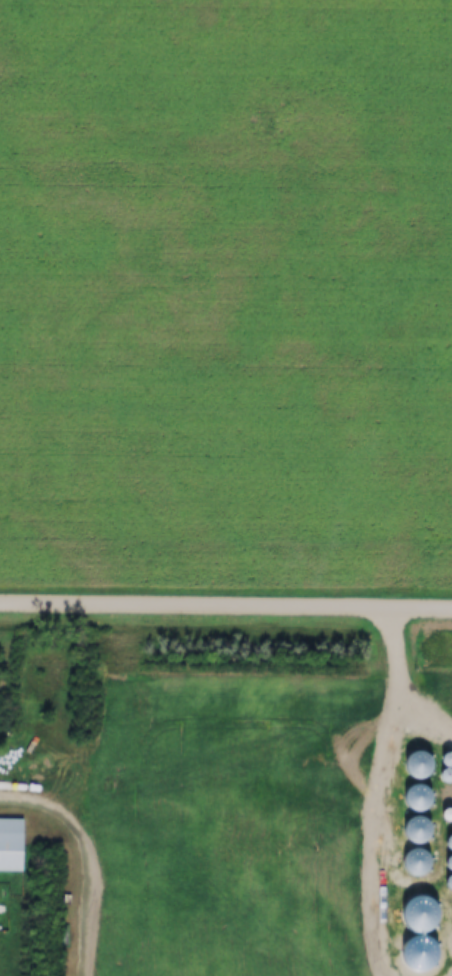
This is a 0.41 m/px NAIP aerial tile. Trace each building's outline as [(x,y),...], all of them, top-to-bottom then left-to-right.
[(410,752),(395,769),(410,782),(425,765),(410,752)] [(400,788),(399,809),(419,810),(421,789),(400,788)] [(0,819),(0,873),(19,873),(20,820),(0,819)]
